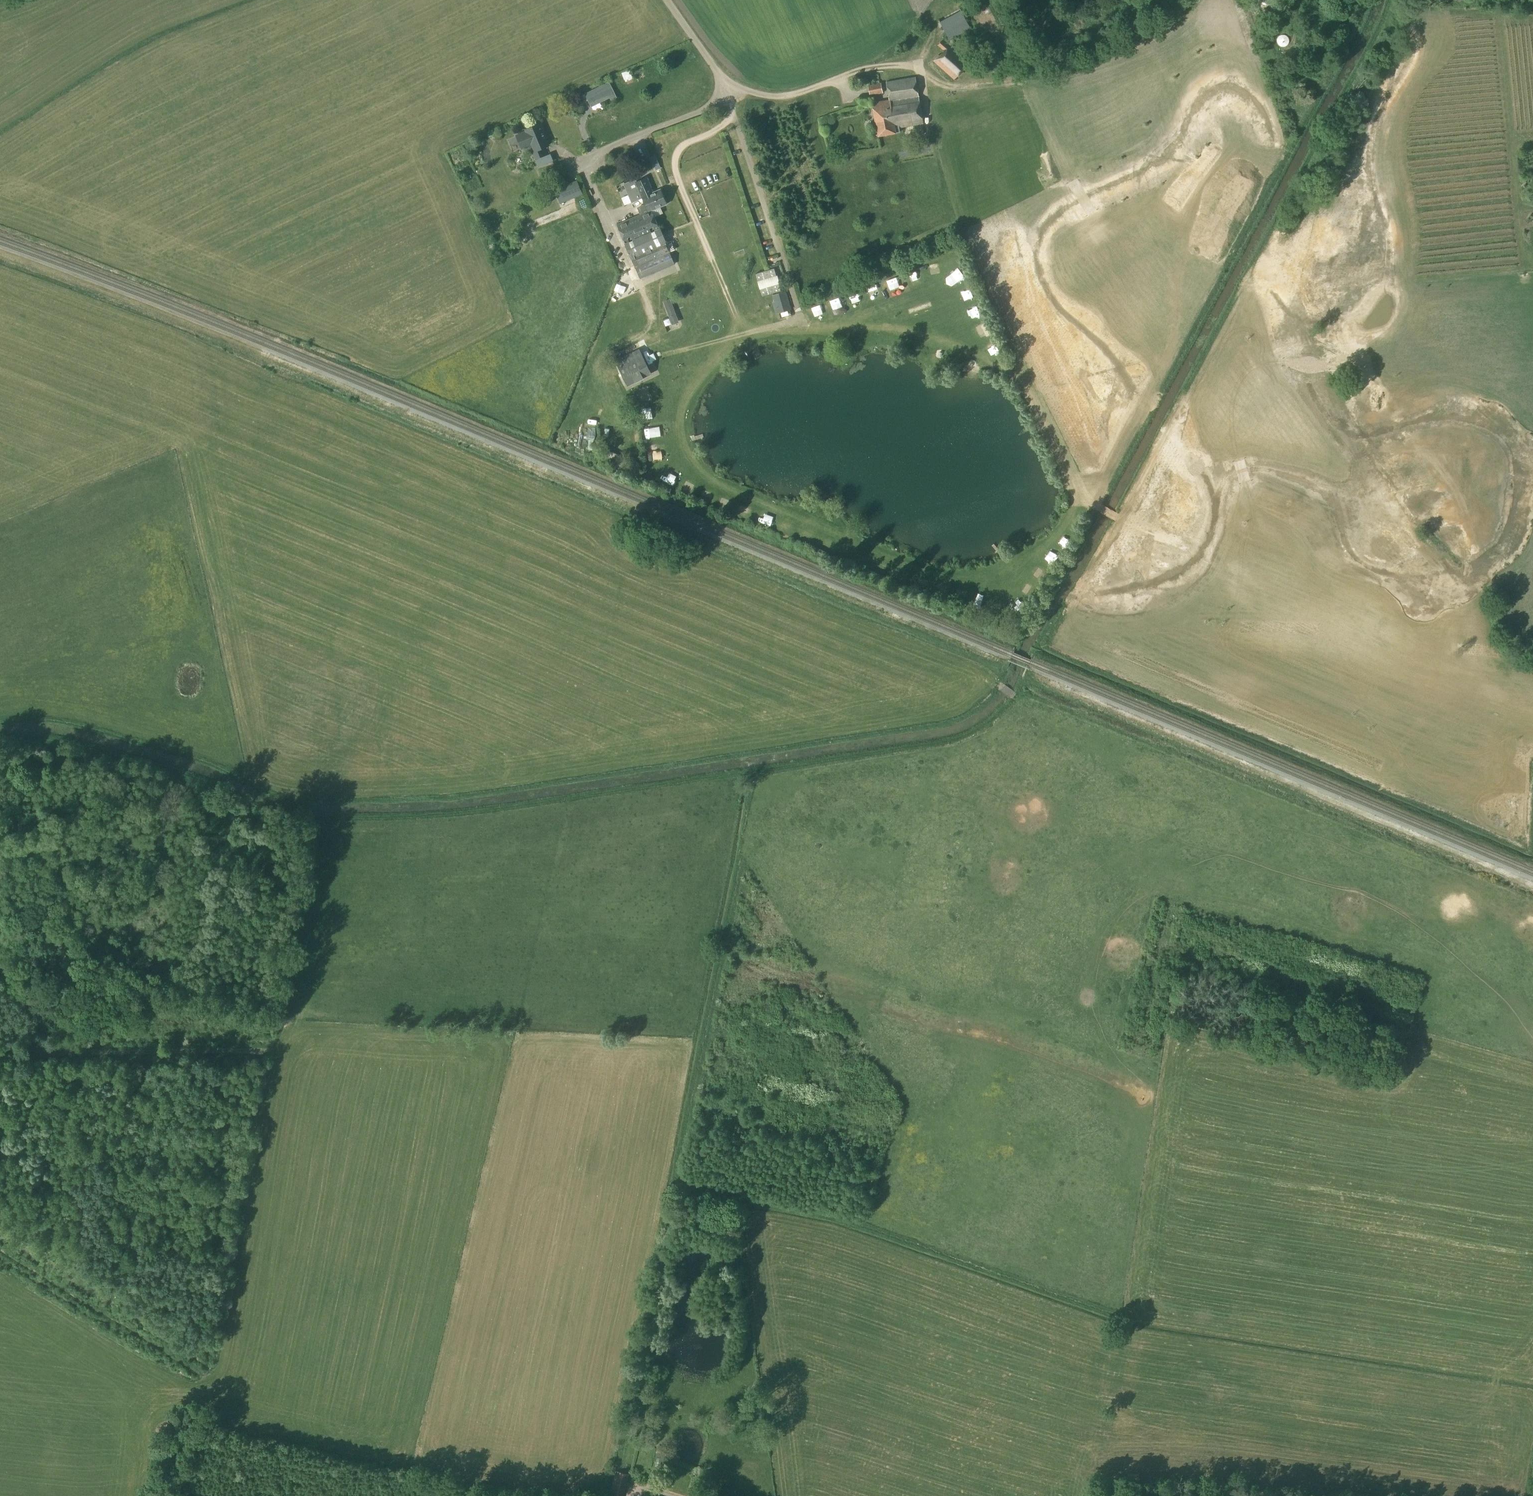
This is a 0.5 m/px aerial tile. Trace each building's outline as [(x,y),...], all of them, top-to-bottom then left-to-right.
[(950,40),(971,29),(959,8),(938,19),(950,40)] [(951,47),(942,40),(938,45),(942,49),(932,62),(954,80),(957,76),(958,77),(970,63),(951,47)] [(633,78),(629,70),(622,73),(627,85),(634,82),(632,79),(633,78)] [(918,97),(915,77),(886,82),(889,100),(872,103),(878,136),(896,133),(900,132),(899,128),(923,124),(918,97)] [(602,102),(615,95),(609,82),(584,94),(588,102),(599,97),(602,102)] [(870,95),(882,93),(880,83),(868,86),(870,95)] [(868,100),(866,93),(859,95),(861,101),(868,100)] [(1023,93),(1006,94),(1006,106),(1024,105),(1023,93)] [(521,150),(532,145),(534,150),(532,151),(535,159),(545,154),(543,148),(549,145),(540,124),(526,130),(515,135),(521,150)] [(623,184),(631,203),(642,198),(650,195),(648,189),(651,188),(647,178),(637,183),(635,179),(623,184)] [(558,189),(562,201),(584,194),(580,182),(558,189)] [(650,195),(642,198),(645,205),(638,208),(641,215),(617,225),(640,279),(675,264),(659,227),(658,227),(651,211),(668,204),(661,190),(654,193),(650,195)] [(929,261),(930,269),(941,267),(940,259),(929,261)] [(912,278),(922,275),(919,266),(909,270),(912,278)] [(954,270),(959,279),(966,275),(961,266),(954,270)] [(755,274),(762,296),(780,291),(778,284),(779,283),(777,275),(776,276),(774,268),(755,274)] [(893,289),(902,286),(898,274),(889,276),(893,289)] [(868,283),(871,293),(881,290),(878,281),(868,283)] [(853,301),(862,298),(859,287),(849,291),(853,301)] [(785,292),(785,291),(772,295),(774,302),(772,302),(775,314),(791,309),(786,293),(785,292)] [(834,308),(845,304),(841,294),(831,298),(834,308)] [(674,296),(667,297),(672,321),(679,319),(674,296)] [(818,317),(826,315),(822,301),(814,304),(818,317)] [(980,333),(990,332),(988,320),(978,321),(980,333)] [(988,339),(989,350),(999,348),(997,338),(988,339)] [(627,386),(652,375),(640,351),(616,363),(627,386)] [(635,384),(647,412),(655,409),(643,380),(635,384)] [(648,438),(658,437),(656,426),(646,427),(648,438)] [(659,454),(658,444),(650,445),(650,454),(659,454)]
